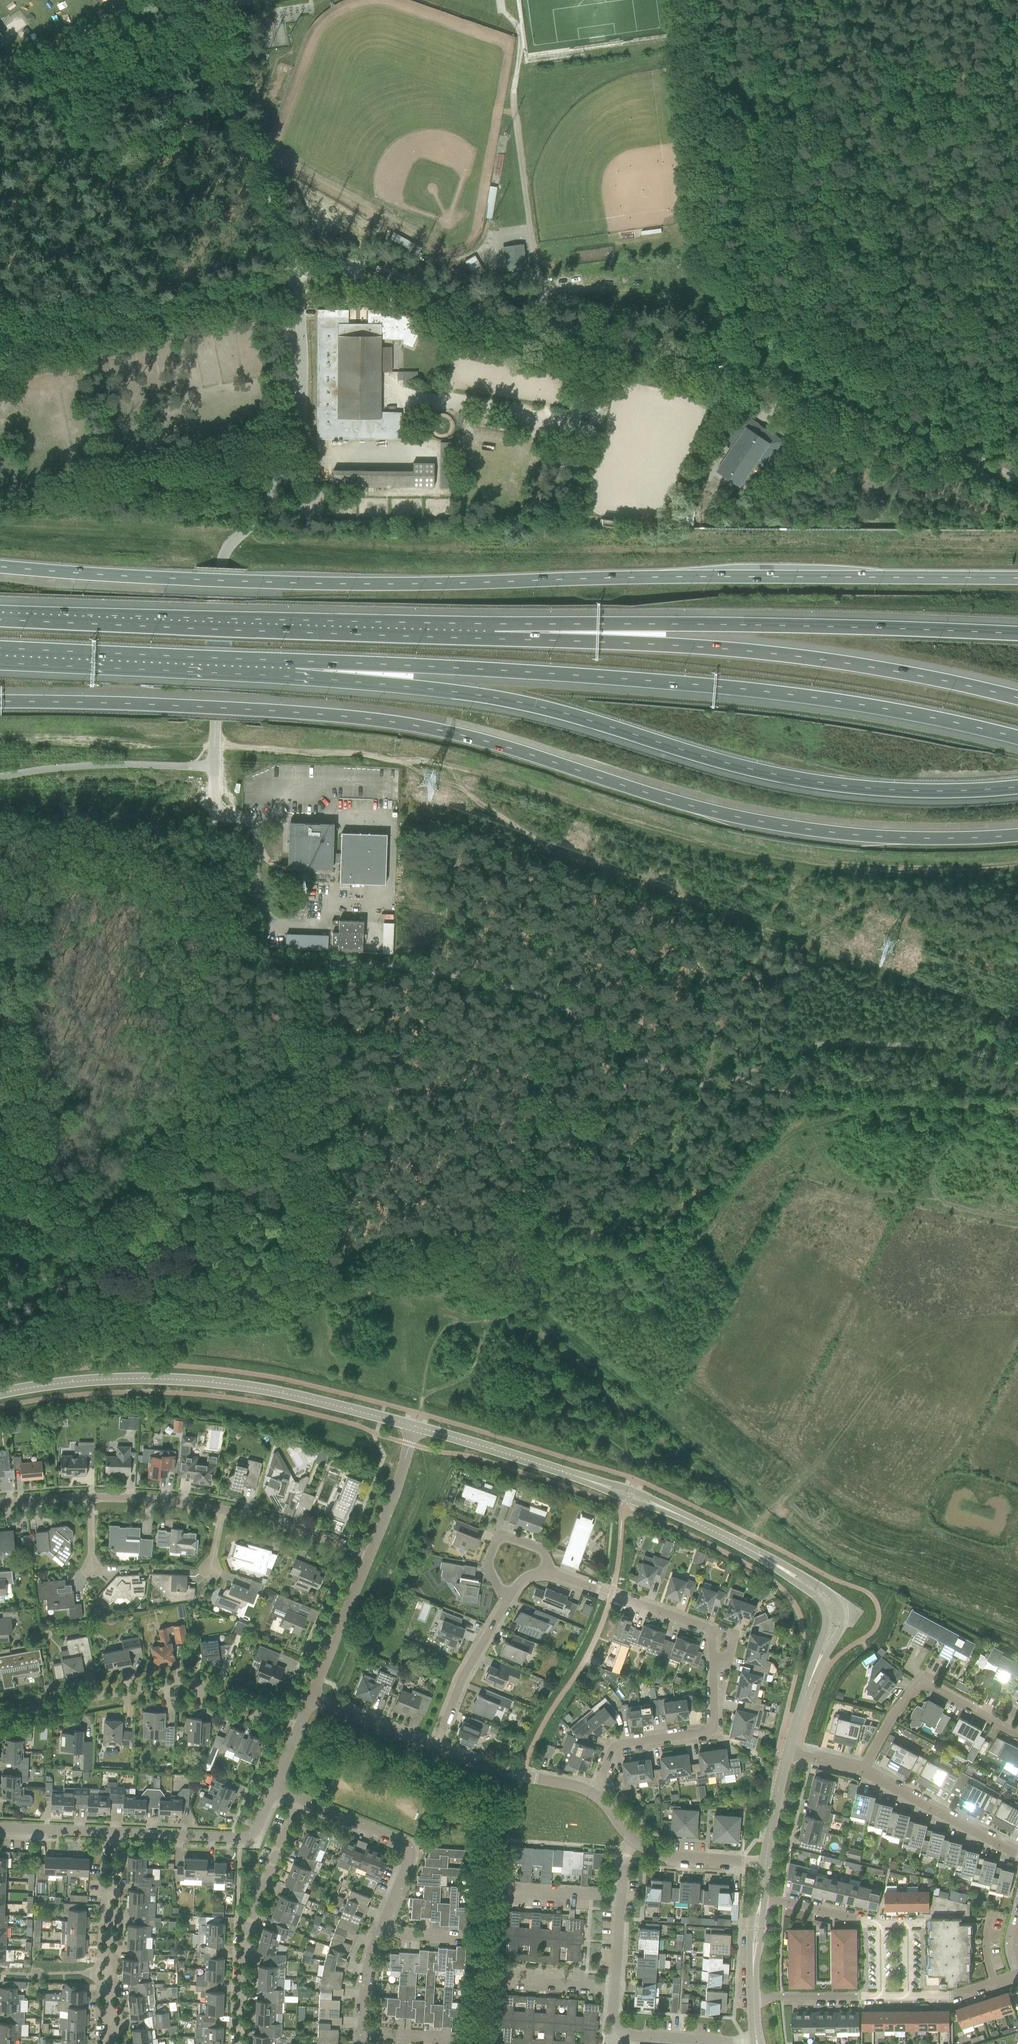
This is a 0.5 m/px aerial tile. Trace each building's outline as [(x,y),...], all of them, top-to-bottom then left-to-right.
[(27,27),(22,31),(25,35),(30,32),(27,27)] [(494,218),(497,186),(490,185),(487,217),(494,218)] [(522,244),(503,247),(506,271),(525,269),(522,244)] [(481,266),(475,255),(464,261),(471,272),(481,266)] [(368,310),(368,324),(348,324),(348,310),(317,310),(317,329),(317,439),(401,439),(401,412),(381,411),(381,372),(391,372),(391,355),(381,355),(381,339),(404,339),(404,343),(411,346),(421,324),(395,312),(393,317),(381,317),(381,310),(368,310)] [(403,371),(403,384),(411,384),(411,380),(417,380),(417,371),(403,371)] [(732,450),(718,471),(741,486),(755,465),(763,471),(784,441),(767,429),(764,430),(761,428),(761,425),(753,419),(752,420),(744,415),(724,444),(732,450)] [(558,452),(557,464),(567,465),(568,453),(558,452)] [(413,471),(413,487),(434,487),(434,463),(413,462),(413,471)] [(333,470),(333,487),(343,487),(363,487),(363,470),(343,470),(333,470)] [(413,487),(413,471),(363,470),(363,487),(413,487)] [(289,823),(288,867),(332,869),(332,862),(340,862),(340,883),(385,884),(387,834),(341,833),(340,853),(340,858),(333,858),(334,824),(289,823)] [(336,949),(360,950),(361,921),(337,920),(336,932),(330,931),(330,944),(336,944),(336,949)] [(384,922),(384,952),(394,952),(394,922),(384,922)] [(128,1417),(128,1429),(136,1429),(137,1417),(128,1417)] [(182,1421),(174,1420),(172,1431),(181,1432),(182,1421)] [(181,1456),(180,1460),(178,1476),(194,1478),(193,1482),(210,1484),(212,1473),(215,1474),(216,1465),(196,1462),(197,1457),(189,1456),(190,1446),(194,1446),(195,1438),(182,1436),(180,1455),(181,1456)] [(95,1465),(95,1455),(95,1445),(74,1445),(74,1456),(61,1456),(61,1476),(71,1476),(71,1474),(78,1474),(78,1476),(86,1476),(86,1459),(94,1459),(94,1465),(95,1465)] [(117,1447),(116,1457),(106,1456),(106,1475),(117,1475),(117,1473),(130,1473),(130,1457),(130,1447),(117,1447)] [(144,1449),(143,1461),(149,1462),(149,1467),(148,1477),(160,1478),(160,1476),(167,1477),(167,1470),(167,1467),(174,1468),(175,1458),(175,1451),(162,1450),(144,1449)] [(5,1476),(4,1471),(2,1471),(2,1470),(10,1469),(9,1459),(8,1450),(0,1450),(0,1477),(5,1476)] [(296,1509),(297,1505),(303,1492),(309,1477),(306,1476),(299,1480),(299,1482),(292,1480),(289,1474),(288,1475),(282,1473),(283,1470),(273,1453),(267,1473),(271,1474),(270,1477),(266,1476),(266,1477),(270,1478),(268,1486),(264,1485),(276,1488),(274,1494),(279,1496),(278,1501),(287,1504),(288,1498),(298,1501),(295,1508),(296,1509)] [(42,1478),(41,1468),(41,1462),(21,1464),(21,1456),(13,1457),(13,1459),(14,1469),(21,1468),(22,1479),(42,1478)] [(242,1485),(255,1489),(262,1463),(248,1459),(247,1465),(237,1462),(234,1473),(228,1477),(231,1483),(230,1488),(241,1491),(242,1485)] [(361,1481),(360,1481),(347,1476),(340,1492),(336,1491),(333,1499),(337,1500),(330,1518),(344,1524),(361,1481)] [(471,1500),(476,1500),(478,1501),(475,1511),(483,1513),(486,1504),(492,1506),(495,1495),(490,1493),(492,1486),(485,1483),(482,1490),(465,1484),(461,1495),(464,1496),(468,1499),(471,1500)] [(512,1499),(513,1497),(515,1490),(507,1487),(504,1494),(512,1496),(511,1499),(512,1499)] [(315,1497),(303,1492),(297,1505),(309,1510),(315,1497)] [(515,1503),(508,1522),(517,1525),(517,1524),(523,1525),(522,1527),(539,1533),(541,1527),(542,1525),(547,1511),(530,1505),(529,1508),(515,1503)] [(577,1518),(565,1552),(581,1558),(585,1545),(583,1540),(589,1536),(593,1524),(591,1523),(593,1517),(581,1513),(579,1519),(577,1518)] [(457,1519),(451,1533),(456,1535),(452,1544),(459,1547),(458,1551),(464,1553),(463,1555),(464,1555),(467,1547),(475,1550),(480,1538),(475,1536),(478,1529),(478,1528),(457,1519)] [(110,1525),(109,1546),(110,1548),(110,1549),(112,1550),(114,1551),(124,1552),(125,1552),(125,1548),(138,1549),(138,1553),(138,1555),(146,1555),(147,1541),(139,1541),(140,1527),(126,1527),(119,1527),(119,1526),(110,1525)] [(48,1550),(56,1557),(64,1563),(71,1555),(70,1542),(73,1538),(72,1531),(67,1526),(59,1527),(56,1530),(36,1532),(37,1551),(48,1550)] [(158,1530),(157,1539),(156,1545),(165,1546),(170,1546),(170,1551),(180,1552),(180,1553),(194,1554),(194,1552),(194,1548),(197,1549),(198,1539),(195,1539),(196,1533),(187,1532),(187,1536),(182,1535),(182,1530),(171,1529),(171,1532),(166,1532),(166,1530),(158,1530)] [(2,1556),(2,1550),(15,1549),(13,1530),(12,1530),(13,1532),(0,1533),(0,1556),(2,1556)] [(266,1568),(269,1561),(271,1551),(246,1544),(246,1545),(246,1547),(234,1543),(230,1557),(240,1560),(245,1568),(268,1575),(271,1569),(266,1568)] [(706,1553),(704,1559),(712,1562),(714,1556),(706,1553)] [(642,1563),(640,1569),(636,1581),(649,1586),(652,1577),(655,1577),(654,1580),(661,1582),(669,1561),(653,1556),(653,1558),(645,1555),(643,1562),(642,1563)] [(296,1559),(292,1568),(291,1571),(299,1574),(297,1579),(303,1582),(302,1585),(308,1588),(310,1585),(317,1588),(318,1586),(320,1586),(322,1579),(321,1579),(322,1577),(318,1575),(320,1571),(307,1566),(308,1564),(296,1559)] [(464,1566),(454,1564),(441,1562),(440,1569),(442,1569),(441,1576),(443,1580),(456,1582),(455,1585),(461,1593),(463,1593),(462,1602),(470,1604),(470,1602),(478,1604),(480,1594),(477,1594),(478,1586),(476,1585),(477,1580),(478,1581),(478,1580),(473,1579),(474,1573),(463,1571),(464,1566)] [(1,1571),(0,1572),(0,1602),(4,1601),(3,1594),(6,1594),(5,1584),(13,1583),(12,1571),(1,1571)] [(139,1574),(127,1575),(120,1575),(118,1577),(116,1576),(111,1581),(112,1582),(108,1586),(108,1585),(102,1591),(102,1596),(109,1603),(118,1594),(124,1593),(132,1600),(136,1597),(144,1596),(146,1580),(139,1580),(139,1574)] [(152,1574),(151,1580),(153,1582),(167,1583),(166,1597),(171,1602),(194,1598),(195,1588),(186,1587),(187,1575),(152,1574)] [(671,1577),(665,1595),(678,1599),(682,1590),(684,1591),(683,1593),(690,1596),(695,1582),(680,1577),(679,1579),(671,1577)] [(43,1584),(38,1584),(40,1600),(47,1599),(47,1605),(57,1604),(57,1609),(69,1607),(70,1618),(82,1617),(81,1604),(74,1605),(73,1591),(71,1591),(71,1587),(70,1587),(68,1586),(68,1585),(65,1586),(64,1580),(55,1581),(43,1582),(43,1584)] [(247,1601),(253,1603),(257,1594),(232,1583),(229,1589),(226,1589),(224,1591),(222,1593),(221,1596),(218,1595),(214,1604),(236,1612),(238,1607),(239,1607),(240,1607),(242,1607),(243,1607),(244,1606),(245,1605),(246,1604),(246,1603),(247,1601)] [(702,1587),(695,1605),(708,1610),(712,1601),(714,1602),(713,1604),(720,1607),(725,1593),(710,1587),(709,1590),(702,1587)] [(567,1597),(546,1588),(544,1591),(535,1588),(532,1597),(549,1604),(547,1606),(567,1614),(572,1602),(566,1600),(567,1597)] [(728,1597),(732,1599),(725,1616),(739,1621),(742,1611),(744,1612),(743,1615),(750,1617),(755,1603),(740,1598),(742,1593),(731,1589),(728,1597)] [(264,1591),(262,1597),(272,1601),(274,1595),(264,1591)] [(301,1604),(292,1600),(278,1594),(272,1607),(286,1613),(283,1619),(282,1619),(279,1626),(286,1628),(286,1627),(290,1628),(289,1630),(299,1634),(304,1620),(298,1618),(299,1615),(297,1614),(301,1604)] [(584,1603),(581,1610),(588,1613),(589,1613),(592,1604),(585,1602),(584,1603)] [(944,1626),(920,1613),(911,1609),(905,1621),(918,1628),(908,1646),(909,1647),(913,1639),(916,1640),(915,1642),(923,1646),(929,1634),(937,1638),(944,1626)] [(12,1611),(2,1612),(3,1618),(0,1618),(0,1642),(3,1641),(9,1641),(8,1632),(12,1632),(11,1618),(18,1617),(17,1610),(12,1611)] [(547,1633),(558,1618),(538,1610),(535,1617),(520,1611),(514,1619),(519,1623),(517,1629),(536,1637),(542,1629),(547,1633)] [(462,1619),(452,1615),(442,1611),(438,1619),(443,1620),(437,1634),(449,1638),(446,1644),(455,1647),(457,1642),(459,1643),(460,1641),(459,1640),(464,1629),(459,1626),(462,1619)] [(759,1623),(771,1618),(771,1617),(768,1619),(765,1612),(754,1617),(752,1626),(759,1623)] [(784,1624),(789,1623),(791,1622),(788,1613),(781,1616),(784,1624)] [(613,1634),(614,1634),(611,1641),(628,1647),(630,1643),(634,1631),(628,1629),(631,1621),(629,1620),(628,1618),(627,1617),(625,1616),(623,1616),(621,1617),(619,1617),(613,1634)] [(759,1623),(764,1631),(763,1637),(750,1634),(747,1647),(766,1651),(767,1644),(774,1645),(777,1634),(778,1630),(775,1630),(776,1626),(771,1618),(759,1623)] [(233,1632),(243,1637),(248,1625),(238,1621),(233,1632)] [(159,1647),(151,1648),(152,1654),(154,1653),(156,1665),(173,1661),(167,1633),(173,1632),(175,1643),(187,1640),(183,1624),(166,1627),(166,1628),(158,1630),(160,1639),(157,1640),(159,1647)] [(640,1633),(634,1631),(630,1643),(640,1646),(641,1643),(647,1646),(654,1626),(650,1625),(645,1624),(645,1626),(643,1625),(640,1633)] [(659,1628),(654,1626),(647,1646),(658,1649),(657,1652),(663,1655),(667,1643),(662,1641),(664,1632),(662,1632),(663,1631),(659,1628)] [(944,1626),(937,1638),(945,1642),(938,1655),(946,1659),(947,1657),(950,1659),(946,1667),(956,1649),(969,1656),(976,1643),(944,1626)] [(503,1644),(499,1655),(508,1659),(521,1664),(527,1650),(530,1652),(534,1642),(523,1638),(513,1634),(508,1646),(503,1644)] [(93,1662),(88,1636),(66,1640),(69,1659),(62,1660),(63,1663),(53,1665),(56,1679),(77,1675),(77,1673),(83,1672),(81,1664),(93,1662)] [(663,1655),(663,1656),(669,1658),(680,1662),(681,1658),(688,1638),(683,1637),(679,1636),(679,1638),(676,1637),(674,1642),(673,1645),(667,1643),(663,1655)] [(132,1667),(130,1657),(129,1654),(141,1652),(138,1637),(122,1640),(124,1649),(103,1653),(106,1669),(124,1666),(125,1668),(132,1667)] [(688,1638),(681,1658),(692,1661),(691,1664),(697,1667),(700,1659),(702,1652),(701,1655),(695,1653),(696,1650),(698,1644),(696,1644),(697,1643),(693,1640),(688,1638)] [(217,1640),(209,1641),(199,1642),(202,1660),(209,1659),(215,1662),(214,1665),(221,1668),(231,1644),(218,1645),(217,1640)] [(280,1653),(270,1650),(260,1645),(254,1660),(260,1662),(258,1668),(259,1671),(256,1678),(259,1679),(258,1681),(265,1684),(266,1682),(275,1686),(279,1677),(281,1678),(283,1671),(277,1668),(275,1665),(280,1653)] [(568,1656),(572,1649),(564,1646),(561,1653),(568,1656)] [(992,1650),(987,1658),(1000,1665),(990,1684),(991,1684),(995,1676),(998,1678),(997,1679),(1005,1684),(1011,1672),(1017,1675),(1017,1659),(993,1646),(992,1650)] [(766,1651),(747,1647),(744,1660),(757,1663),(755,1669),(768,1672),(776,1673),(777,1669),(773,1663),(764,1659),(766,1651)] [(880,1647),(876,1653),(882,1657),(886,1651),(880,1647)] [(29,1673),(40,1671),(38,1658),(41,1658),(39,1649),(0,1656),(0,1670),(4,1688),(14,1686),(14,1682),(14,1679),(13,1680),(12,1676),(29,1673)] [(868,1667),(866,1676),(870,1677),(869,1685),(867,1687),(868,1689),(867,1694),(874,1695),(881,1701),(893,1687),(893,1686),(893,1682),(894,1682),(890,1679),(898,1670),(890,1664),(883,1658),(874,1668),(868,1667)] [(604,1659),(601,1668),(604,1669),(607,1670),(611,1662),(604,1659)] [(520,1670),(510,1666),(500,1662),(500,1663),(505,1665),(503,1671),(490,1666),(485,1679),(496,1684),(495,1686),(501,1689),(505,1679),(515,1683),(520,1670)] [(392,1665),(390,1672),(395,1674),(398,1667),(392,1665)] [(600,1672),(599,1674),(604,1681),(607,1684),(619,1674),(618,1674),(607,1670),(604,1669),(601,1668),(600,1672)] [(768,1672),(755,1669),(754,1674),(741,1671),(740,1676),(738,1675),(736,1682),(738,1682),(738,1684),(757,1689),(758,1681),(765,1682),(768,1672)] [(396,1677),(389,1674),(380,1671),(375,1681),(363,1676),(355,1695),(362,1697),(363,1696),(367,1698),(366,1699),(374,1702),(379,1689),(389,1693),(393,1684),(396,1677)] [(657,1675),(655,1682),(656,1682),(661,1684),(663,1678),(657,1675)] [(675,1676),(673,1682),(674,1682),(679,1684),(681,1678),(675,1676)] [(961,1689),(964,1683),(958,1680),(955,1686),(961,1689)] [(964,1683),(961,1689),(967,1693),(970,1687),(964,1683)] [(757,1689),(738,1684),(735,1697),(752,1701),(750,1707),(763,1710),(764,1704),(760,1703),(761,1699),(755,1696),(757,1689)] [(402,1690),(398,1699),(394,1708),(396,1709),(395,1711),(403,1714),(404,1712),(413,1716),(415,1712),(423,1716),(423,1717),(424,1717),(431,1697),(422,1694),(412,1690),(411,1694),(402,1690)] [(473,1702),(473,1705),(471,1711),(492,1719),(498,1704),(508,1708),(512,1700),(496,1694),(486,1690),(483,1697),(478,1695),(476,1700),(473,1702)] [(833,1699),(841,1702),(843,1693),(836,1691),(833,1699)] [(681,1696),(681,1699),(674,1700),(677,1721),(682,1720),(686,1718),(686,1717),(688,1717),(687,1708),(693,1707),(693,1710),(694,1710),(692,1695),(681,1696)] [(677,1721),(674,1700),(668,1701),(667,1698),(656,1700),(658,1712),(664,1711),(665,1720),(667,1719),(667,1721),(672,1721),(677,1721)] [(910,1718),(910,1721),(910,1724),(911,1727),(915,1726),(917,1724),(920,1726),(921,1726),(924,1720),(932,1724),(930,1728),(941,1734),(945,1727),(944,1727),(945,1727),(945,1726),(939,1723),(943,1716),(941,1715),(944,1708),(930,1700),(931,1699),(930,1698),(924,1708),(918,1705),(915,1708),(913,1711),(911,1714),(910,1718)] [(600,1709),(594,1714),(608,1730),(611,1726),(614,1723),(613,1722),(615,1720),(609,1714),(614,1710),(616,1712),(616,1711),(610,1704),(606,1700),(598,1707),(600,1709)] [(658,1712),(656,1700),(650,1701),(650,1704),(639,1705),(642,1726),(646,1725),(651,1723),(650,1722),(653,1722),(651,1713),(658,1712)] [(642,1726),(639,1705),(627,1707),(627,1704),(620,1705),(623,1720),(623,1717),(628,1716),(630,1725),(632,1724),(632,1726),(637,1726),(642,1726)] [(736,1710),(735,1714),(733,1713),(731,1720),(733,1721),(733,1722),(752,1727),(758,1729),(760,1721),(765,1723),(768,1711),(763,1710),(750,1707),(749,1713),(736,1710)] [(591,1710),(569,1728),(575,1735),(586,1739),(588,1734),(587,1732),(591,1728),(597,1735),(599,1733),(599,1735),(604,1733),(608,1730),(594,1714),(591,1710)] [(143,1712),(143,1713),(145,1713),(144,1723),(144,1736),(161,1737),(173,1738),(174,1726),(173,1726),(173,1727),(164,1727),(165,1712),(164,1712),(164,1713),(143,1712)] [(566,1714),(563,1717),(567,1722),(572,1718),(568,1713),(566,1714)] [(943,1716),(939,1723),(945,1726),(946,1726),(946,1725),(951,1716),(944,1713),(943,1716)] [(845,1742),(852,1744),(852,1741),(857,1742),(858,1739),(868,1742),(874,1732),(870,1731),(865,1730),(867,1724),(865,1723),(866,1718),(852,1714),(850,1720),(845,1742)] [(845,1742),(850,1720),(833,1716),(829,1732),(835,1734),(834,1737),(839,1738),(838,1741),(845,1742)] [(960,1717),(952,1730),(960,1734),(958,1737),(965,1741),(967,1738),(975,1742),(966,1758),(972,1762),(985,1738),(979,1735),(982,1729),(972,1724),(968,1722),(960,1717)] [(186,1718),(186,1728),(186,1733),(188,1733),(187,1741),(199,1742),(199,1744),(208,1744),(209,1732),(209,1722),(197,1721),(198,1718),(186,1718)] [(489,1724),(474,1718),(472,1725),(463,1721),(461,1726),(458,1727),(459,1730),(457,1734),(462,1736),(459,1743),(467,1746),(466,1747),(469,1748),(470,1747),(473,1748),(477,1736),(486,1733),(489,1724)] [(104,1720),(103,1742),(103,1743),(120,1743),(120,1744),(133,1745),(134,1732),(121,1731),(121,1721),(104,1720)] [(752,1727),(733,1722),(730,1735),(743,1738),(741,1745),(753,1748),(756,1737),(750,1734),(752,1727)] [(216,1734),(213,1744),(212,1746),(218,1748),(226,1751),(224,1755),(232,1759),(234,1753),(235,1753),(241,1737),(243,1731),(230,1726),(225,1738),(216,1734)] [(5,1742),(5,1750),(23,1751),(23,1745),(26,1745),(26,1740),(31,1740),(32,1729),(19,1731),(19,1739),(5,1739),(5,1742)] [(73,1752),(81,1753),(80,1770),(91,1771),(93,1741),(83,1741),(83,1731),(74,1730),(74,1733),(61,1733),(61,1751),(73,1751),(73,1752)] [(241,1737),(235,1753),(241,1756),(241,1754),(253,1759),(254,1756),(256,1757),(263,1739),(249,1734),(247,1739),(241,1737)] [(575,1735),(574,1738),(568,1735),(562,1750),(572,1753),(591,1760),(593,1755),(593,1750),(592,1750),(593,1748),(585,1745),(587,1740),(589,1740),(586,1739),(575,1735)] [(992,1745),(989,1750),(1007,1760),(1002,1768),(1015,1775),(1017,1770),(1017,1751),(1017,1749),(1017,1748),(997,1736),(992,1745)] [(898,1769),(908,1749),(893,1741),(887,1738),(880,1751),(886,1755),(885,1756),(890,1758),(889,1761),(893,1763),(891,1766),(898,1769)] [(548,1746),(547,1747),(544,1757),(550,1759),(554,1747),(548,1745),(548,1746)] [(212,1746),(202,1769),(207,1771),(208,1771),(209,1772),(218,1748),(212,1746)] [(743,1748),(740,1752),(745,1757),(748,1753),(743,1748)] [(510,1749),(506,1761),(511,1763),(513,1757),(514,1754),(515,1751),(510,1749)] [(726,1762),(726,1760),(724,1749),(711,1751),(715,1776),(715,1780),(721,1779),(723,1775),(734,1774),(733,1761),(726,1762)] [(923,1757),(908,1749),(898,1769),(904,1773),(905,1770),(909,1772),(911,1770),(915,1772),(923,1757)] [(23,1751),(5,1750),(3,1750),(2,1761),(16,1762),(16,1769),(28,1769),(29,1757),(23,1757),(24,1751),(23,1751)] [(715,1776),(711,1751),(698,1752),(700,1765),(694,1766),(696,1779),(697,1783),(708,1782),(708,1777),(715,1776)] [(572,1753),(568,1763),(567,1763),(566,1765),(564,1768),(575,1772),(577,1767),(585,1770),(586,1768),(587,1769),(590,1764),(591,1760),(572,1753)] [(686,1754),(673,1756),(676,1775),(684,1774),(686,1780),(696,1779),(694,1766),(688,1767),(686,1754)] [(662,1771),(656,1772),(658,1784),(668,1783),(668,1776),(676,1775),(673,1756),(660,1758),(662,1771)] [(938,1765),(923,1757),(915,1772),(920,1774),(918,1777),(922,1779),(921,1782),(927,1785),(938,1765)] [(938,1765),(927,1785),(933,1788),(935,1786),(939,1788),(940,1786),(950,1791),(958,1776),(948,1770),(951,1765),(941,1759),(942,1759),(941,1758),(938,1765)] [(658,1784),(656,1772),(650,1772),(648,1759),(635,1761),(638,1780),(646,1779),(648,1786),(658,1784)] [(618,1774),(617,1777),(615,1783),(620,1790),(630,1788),(630,1781),(638,1780),(635,1761),(622,1763),(624,1773),(618,1774)] [(28,1769),(16,1769),(15,1775),(1,1775),(1,1786),(3,1786),(22,1787),(22,1781),(27,1781),(28,1769)] [(959,1776),(950,1791),(965,1799),(963,1801),(968,1803),(966,1806),(972,1809),(983,1789),(969,1782),(972,1777),(961,1772),(959,1776)] [(214,1774),(209,1784),(207,1790),(211,1792),(231,1800),(232,1801),(237,1790),(230,1787),(232,1782),(214,1774)] [(834,1793),(834,1791),(836,1781),(816,1777),(816,1776),(815,1776),(812,1788),(833,1793),(834,1793)] [(52,1782),(45,1782),(44,1796),(51,1797),(51,1811),(62,1811),(63,1792),(63,1790),(52,1790),(52,1782)] [(855,1798),(856,1791),(858,1785),(850,1783),(847,1796),(855,1798)] [(985,1785),(983,1789),(972,1809),(978,1813),(980,1810),(984,1812),(986,1810),(990,1812),(998,1797),(1000,1793),(985,1785)] [(22,1787),(3,1786),(3,1797),(16,1798),(15,1805),(32,1805),(32,1797),(29,1794),(24,1794),(24,1787),(22,1787)] [(73,1814),(74,1807),(80,1807),(81,1788),(81,1787),(63,1786),(63,1790),(63,1792),(62,1811),(62,1813),(73,1814)] [(109,1813),(110,1807),(116,1807),(117,1800),(117,1787),(105,1787),(105,1790),(99,1790),(99,1794),(99,1795),(98,1813),(109,1813)] [(117,1787),(117,1800),(116,1807),(123,1808),(122,1814),(134,1814),(134,1796),(135,1796),(135,1794),(129,1793),(129,1788),(124,1788),(117,1787)] [(81,1788),(80,1807),(87,1808),(86,1814),(98,1815),(98,1813),(99,1795),(99,1794),(99,1790),(99,1789),(88,1788),(81,1788)] [(134,1796),(134,1814),(134,1816),(145,1817),(146,1803),(152,1804),(153,1789),(146,1788),(141,1794),(141,1796),(135,1796),(134,1796)] [(171,1795),(170,1797),(171,1797),(170,1816),(181,1817),(182,1803),(189,1803),(189,1788),(183,1788),(178,1793),(177,1795),(171,1795)] [(833,1793),(812,1788),(809,1800),(810,1800),(815,1801),(813,1809),(830,1813),(832,1804),(830,1804),(833,1793)] [(153,1789),(152,1804),(159,1804),(158,1818),(170,1818),(170,1816),(171,1797),(170,1797),(164,1797),(164,1795),(160,1789),(153,1789)] [(850,1818),(850,1819),(851,1815),(865,1819),(869,1820),(867,1828),(867,1829),(875,1796),(868,1794),(867,1797),(863,1796),(864,1793),(857,1791),(855,1798),(850,1818)] [(211,1792),(209,1798),(206,1796),(202,1799),(199,1807),(218,1814),(221,1808),(226,1811),(231,1800),(211,1792)] [(622,1792),(618,1796),(619,1796),(623,1800),(626,1796),(622,1792)] [(875,1796),(867,1829),(868,1829),(869,1825),(883,1828),(886,1829),(884,1838),(885,1838),(893,1805),(885,1803),(884,1806),(880,1805),(881,1802),(875,1801),(876,1796),(875,1796)] [(998,1797),(990,1812),(994,1814),(993,1817),(997,1819),(996,1822),(1002,1825),(1013,1805),(998,1797)] [(1013,1805),(1002,1825),(1008,1829),(1009,1826),(1014,1828),(1015,1826),(1017,1827),(1017,1803),(1015,1802),(1013,1805)] [(672,1837),(681,1838),(681,1837),(681,1834),(695,1835),(697,1810),(679,1809),(680,1806),(670,1805),(670,1809),(672,1809),(671,1833),(672,1833),(672,1837)] [(893,1805),(885,1838),(886,1834),(900,1837),(900,1838),(904,1839),(902,1847),(910,1814),(902,1813),(902,1815),(898,1815),(898,1812),(892,1810),(893,1805)] [(805,1815),(803,1827),(820,1831),(821,1824),(830,1822),(833,1813),(830,1813),(813,1809),(811,1816),(806,1815),(805,1815)] [(910,1814),(902,1847),(903,1843),(917,1847),(921,1848),(919,1856),(927,1824),(920,1822),(919,1825),(915,1824),(916,1821),(909,1819),(910,1814)] [(709,1831),(709,1840),(709,1841),(713,1841),(713,1839),(737,1841),(737,1839),(740,1839),(740,1840),(741,1840),(741,1830),(738,1830),(739,1817),(714,1815),(713,1832),(710,1832),(710,1831),(709,1831)] [(927,1824),(919,1856),(920,1856),(921,1853),(935,1856),(934,1856),(938,1857),(936,1866),(937,1866),(945,1833),(937,1831),(936,1834),(926,1832),(926,1829),(928,1824),(927,1824)] [(820,1831),(803,1827),(800,1839),(801,1838),(806,1840),(804,1848),(820,1852),(825,1832),(820,1831)] [(306,1831),(302,1842),(319,1849),(320,1845),(323,1838),(321,1837),(306,1831)] [(945,1833),(937,1866),(938,1862),(952,1865),(952,1866),(956,1867),(954,1875),(962,1842),(954,1840),(953,1843),(949,1842),(950,1839),(944,1838),(945,1833)] [(342,1849),(339,1858),(336,1864),(347,1868),(350,1862),(353,1864),(358,1852),(353,1849),(355,1844),(346,1840),(346,1841),(342,1849)] [(302,1842),(298,1852),(304,1855),(307,1856),(305,1862),(320,1868),(322,1862),(314,1859),(319,1849),(302,1842)] [(962,1842),(954,1875),(955,1871),(969,1875),(973,1876),(971,1884),(979,1852),(971,1850),(971,1853),(967,1852),(967,1849),(961,1847),(962,1842)] [(502,1846),(500,1880),(510,1881),(511,1863),(521,1864),(522,1848),(513,1847),(513,1848),(510,1848),(510,1847),(503,1846),(502,1846)] [(425,1857),(424,1866),(447,1867),(448,1857),(471,1859),(472,1850),(429,1847),(429,1857),(425,1857)] [(522,1847),(522,1848),(521,1864),(520,1882),(530,1882),(531,1871),(531,1864),(541,1865),(542,1849),(533,1848),(533,1850),(529,1849),(530,1848),(523,1848),(523,1847),(522,1847)] [(358,1852),(353,1864),(354,1864),(355,1865),(356,1865),(354,1871),(364,1875),(367,1869),(374,1851),(365,1848),(363,1854),(359,1852),(358,1852)] [(542,1849),(541,1865),(541,1872),(540,1883),(550,1884),(551,1866),(561,1866),(562,1850),(553,1850),(553,1851),(549,1851),(549,1850),(543,1849),(542,1849)] [(562,1850),(561,1866),(560,1873),(571,1874),(571,1867),(581,1868),(582,1852),(573,1851),(573,1852),(569,1852),(569,1851),(563,1850),(562,1850)] [(848,1851),(847,1856),(859,1859),(862,1851),(858,1850),(857,1853),(848,1851)] [(9,1858),(10,1852),(0,1851),(0,1869),(6,1869),(6,1858),(9,1858)] [(367,1869),(364,1875),(378,1880),(385,1863),(380,1861),(383,1855),(374,1851),(367,1869)] [(581,1875),(580,1886),(587,1886),(587,1875),(591,1875),(591,1868),(602,1869),(603,1853),(602,1853),(593,1852),(593,1854),(589,1853),(589,1852),(583,1852),(583,1851),(582,1851),(581,1875)] [(979,1852),(971,1884),(972,1884),(973,1881),(986,1884),(990,1885),(988,1894),(989,1894),(996,1861),(989,1859),(988,1862),(978,1859),(978,1857),(979,1852)] [(37,1863),(37,1873),(37,1878),(48,1879),(49,1874),(56,1874),(56,1853),(50,1853),(50,1856),(45,1856),(44,1863),(37,1863)] [(56,1853),(56,1874),(62,1874),(62,1880),(66,1880),(66,1874),(67,1857),(62,1857),(62,1854),(56,1853)] [(72,1857),(67,1857),(66,1874),(67,1874),(77,1875),(78,1854),(73,1854),(72,1857)] [(83,1855),(78,1854),(77,1875),(88,1875),(89,1858),(83,1858),(83,1855)] [(127,1867),(145,1868),(146,1857),(128,1856),(127,1867)] [(177,1868),(176,1876),(176,1880),(183,1880),(183,1878),(195,1878),(195,1859),(184,1858),(183,1869),(177,1868),(177,1866),(177,1868)] [(195,1859),(195,1878),(202,1879),(202,1883),(206,1886),(206,1888),(213,1888),(213,1882),(214,1868),(210,1867),(209,1870),(207,1870),(207,1859),(195,1859)] [(890,1860),(888,1867),(896,1869),(898,1862),(890,1860)] [(996,1861),(989,1894),(990,1890),(1004,1893),(1004,1894),(1008,1895),(1009,1894),(1008,1894),(1014,1870),(1006,1868),(1005,1871),(995,1869),(996,1866),(997,1861),(996,1861)] [(214,1862),(214,1868),(213,1882),(224,1883),(224,1885),(232,1885),(232,1871),(232,1873),(226,1873),(226,1863),(214,1862)] [(293,1863),(289,1874),(306,1880),(310,1870),(318,1873),(320,1868),(305,1862),(303,1867),(293,1863)] [(424,1866),(422,1865),(421,1875),(417,1875),(417,1884),(423,1885),(424,1884),(432,1885),(439,1885),(440,1875),(460,1877),(460,1875),(461,1868),(447,1867),(424,1866)] [(145,1868),(127,1867),(127,1879),(133,1879),(133,1884),(135,1884),(139,1885),(149,1885),(151,1885),(152,1882),(153,1882),(153,1876),(152,1876),(152,1868),(145,1868)] [(801,1890),(806,1873),(795,1870),(790,1888),(801,1890)] [(806,1873),(801,1890),(812,1893),(816,1875),(806,1873)] [(289,1874),(285,1884),(294,1888),(292,1893),(307,1900),(309,1894),(301,1891),(306,1880),(289,1874)] [(816,1875),(812,1893),(823,1896),(827,1878),(816,1875)] [(827,1878),(823,1896),(834,1898),(838,1880),(827,1878)] [(645,1885),(645,1899),(644,1905),(659,1906),(659,1900),(661,1880),(651,1879),(650,1886),(645,1885)] [(661,1880),(659,1900),(674,1901),(675,1887),(670,1887),(670,1881),(661,1880)] [(838,1880),(834,1898),(845,1901),(849,1883),(838,1880)] [(675,1887),(674,1901),(688,1902),(689,1882),(679,1881),(679,1888),(675,1887)] [(699,1883),(689,1882),(688,1902),(702,1903),(703,1889),(699,1889),(699,1883)] [(703,1889),(702,1903),(717,1903),(718,1884),(708,1883),(708,1889),(703,1889)] [(849,1883),(845,1901),(856,1903),(860,1886),(849,1883)] [(135,1884),(135,1890),(129,1890),(129,1902),(147,1902),(149,1902),(150,1891),(155,1891),(155,1885),(151,1885),(149,1885),(139,1885),(135,1884)] [(424,1884),(423,1885),(423,1898),(409,1897),(408,1906),(412,1906),(411,1918),(420,1919),(420,1917),(430,1918),(432,1885),(424,1884)] [(718,1884),(717,1903),(731,1904),(732,1891),(727,1891),(728,1884),(718,1884)] [(430,1918),(429,1921),(439,1921),(439,1925),(448,1926),(449,1903),(439,1902),(440,1885),(439,1885),(432,1885),(430,1918)] [(449,1903),(448,1926),(448,1925),(458,1926),(457,1930),(467,1930),(468,1907),(458,1907),(459,1886),(450,1886),(449,1903)] [(860,1886),(856,1903),(866,1906),(871,1888),(860,1886)] [(882,1891),(871,1888),(866,1906),(877,1909),(882,1891)] [(360,1893),(357,1892),(351,1889),(345,1903),(356,1907),(358,1902),(366,1905),(369,1897),(364,1895),(360,1893)] [(896,1909),(896,1891),(885,1891),(885,1909),(896,1909)] [(907,1891),(896,1891),(896,1909),(907,1909),(907,1891)] [(918,1891),(907,1891),(907,1909),(918,1909),(918,1891)] [(930,1909),(929,1899),(929,1891),(918,1891),(918,1909),(930,1909)] [(280,1895),(276,1906),(300,1915),(304,1905),(305,1905),(307,1900),(292,1893),(290,1899),(280,1895)] [(942,1985),(958,1985),(958,1979),(970,1979),(970,1969),(967,1969),(967,1961),(971,1961),(970,1950),(968,1950),(968,1942),(971,1942),(971,1932),(968,1932),(968,1924),(972,1924),(972,1923),(962,1923),(962,1918),(969,1918),(969,1904),(966,1903),(960,1902),(938,1896),(932,1895),(932,1904),(933,1904),(933,1917),(931,1917),(931,1928),(934,1928),(934,1936),(930,1936),(930,1947),(933,1946),(933,1954),(930,1954),(930,1965),(932,1965),(933,1973),(929,1973),(929,1974),(942,1974),(942,1980),(940,1981),(940,1982),(939,1983),(940,1985),(942,1985)] [(147,1902),(129,1902),(128,1913),(146,1914),(149,1914),(148,1920),(154,1920),(155,1917),(155,1909),(146,1908),(147,1902)] [(79,1903),(69,1903),(64,1903),(63,1913),(68,1914),(68,1921),(88,1922),(88,1916),(85,1916),(85,1910),(78,1909),(79,1903)] [(345,1903),(339,1917),(358,1924),(361,1916),(354,1913),(356,1907),(345,1903)] [(223,1906),(212,1905),(212,1917),(215,1917),(223,1917),(223,1906)] [(300,1915),(276,1906),(272,1916),(281,1920),(279,1925),(294,1931),(296,1926),(300,1915)] [(497,1925),(496,1934),(518,1936),(518,1927),(519,1918),(519,1912),(519,1911),(511,1911),(498,1910),(498,1916),(510,1917),(509,1926),(497,1925)] [(518,1927),(518,1936),(538,1937),(539,1928),(540,1919),(540,1913),(540,1912),(531,1912),(519,1912),(519,1918),(531,1918),(530,1928),(518,1927)] [(551,1929),(539,1928),(538,1937),(559,1938),(560,1930),(561,1918),(561,1914),(552,1913),(552,1914),(540,1913),(540,1919),(552,1920),(551,1929)] [(198,1933),(224,1935),(224,1923),(214,1923),(215,1917),(212,1917),(199,1916),(198,1933)] [(334,1929),(334,1931),(345,1935),(345,1934),(347,1929),(355,1933),(358,1924),(339,1917),(334,1929)] [(560,1930),(559,1938),(582,1940),(583,1935),(581,1935),(581,1928),(583,1928),(584,1919),(568,1918),(568,1919),(567,1931),(560,1930)] [(62,1920),(61,1932),(84,1933),(85,1927),(88,1927),(88,1922),(68,1921),(62,1920)] [(128,1925),(127,1936),(145,1937),(150,1937),(150,1926),(160,1926),(160,1920),(154,1920),(148,1920),(148,1926),(138,1925),(128,1925)] [(826,1931),(830,1931),(830,1923),(820,1921),(820,1923),(816,1924),(816,1934),(820,1934),(820,1940),(826,1940),(826,1931)] [(659,1924),(655,1924),(645,1923),(645,1928),(639,1927),(638,1937),(658,1939),(659,1924)] [(273,1931),(263,1928),(260,1939),(278,1943),(279,1938),(285,1939),(286,1935),(292,1937),(294,1931),(279,1925),(275,1924),(273,1931)] [(710,1927),(709,1942),(729,1943),(729,1933),(723,1933),(724,1928),(710,1927)] [(813,1985),(813,1984),(813,1929),(790,1930),(790,1939),(793,1938),(793,1949),(790,1949),(790,1966),(793,1966),(793,1977),(790,1977),(791,1986),(813,1985)] [(833,1929),(833,1984),(833,1985),(856,1985),(856,1976),(853,1976),(853,1966),(856,1966),(856,1949),(853,1949),(853,1944),(859,1944),(859,1937),(856,1937),(856,1929),(833,1929)] [(334,1931),(333,1932),(329,1945),(348,1952),(351,1943),(343,1940),(345,1935),(334,1931)] [(84,1933),(61,1932),(61,1943),(67,1943),(87,1944),(87,1939),(84,1939),(84,1933)] [(198,1933),(198,1945),(197,1945),(197,1951),(218,1952),(219,1946),(223,1946),(224,1935),(198,1933)] [(496,1943),(508,1944),(508,1953),(495,1952),(495,1958),(508,1959),(508,1960),(516,1960),(517,1954),(517,1944),(518,1936),(496,1934),(496,1943)] [(145,1937),(127,1936),(127,1947),(137,1948),(136,1953),(153,1954),(153,1948),(145,1948),(145,1937)] [(517,1954),(516,1960),(528,1960),(528,1961),(537,1962),(537,1961),(537,1955),(538,1946),(538,1937),(518,1936),(517,1944),(529,1945),(528,1954),(517,1954)] [(549,1956),(537,1955),(537,1961),(549,1962),(558,1963),(559,1946),(559,1938),(538,1937),(538,1946),(550,1946),(549,1956)] [(658,1939),(638,1937),(637,1947),(644,1948),(643,1952),(657,1953),(658,1939)] [(582,1940),(559,1938),(559,1946),(566,1947),(566,1960),(581,1961),(581,1952),(580,1952),(580,1945),(582,1945),(582,1940)] [(278,1943),(260,1939),(257,1950),(267,1952),(266,1960),(285,1961),(285,1955),(276,1955),(274,1954),(278,1943)] [(709,1942),(708,1956),(722,1957),(722,1953),(728,1953),(729,1943),(709,1942)] [(66,1951),(61,1951),(61,1961),(76,1962),(76,1956),(83,1956),(84,1950),(87,1950),(87,1944),(67,1943),(66,1951)] [(348,1952),(329,1945),(324,1944),(321,1952),(326,1953),(324,1960),(335,1963),(337,1957),(345,1960),(348,1952)] [(445,1971),(444,1987),(452,1988),(454,1968),(464,1969),(465,1946),(456,1945),(456,1949),(447,1949),(445,1971)] [(426,1973),(425,1986),(434,1987),(435,1970),(445,1971),(447,1949),(447,1948),(438,1947),(437,1951),(428,1951),(426,1973)] [(0,1949),(0,1966),(8,1967),(8,1960),(13,1960),(13,1950),(5,1949),(0,1949)] [(304,1949),(303,1955),(311,1957),(313,1951),(304,1949)] [(419,1953),(409,1953),(407,1985),(415,1986),(416,1972),(426,1973),(428,1951),(428,1950),(419,1949),(419,1953)] [(197,1951),(196,1957),(202,1957),(203,1957),(202,1962),(206,1962),(205,1968),(223,1969),(224,1958),(218,1957),(218,1952),(214,1951),(197,1951)] [(383,1961),(383,1970),(399,1971),(398,1985),(407,1985),(409,1953),(399,1952),(399,1954),(390,1953),(389,1961),(383,1961)] [(637,1956),(636,1966),(656,1967),(664,1968),(665,1954),(657,1953),(643,1952),(643,1957),(637,1956)] [(153,1954),(136,1953),(134,1953),(133,1959),(123,1959),(123,1970),(141,1971),(141,1966),(147,1966),(147,1960),(152,1960),(153,1954)] [(722,1957),(708,1956),(707,1971),(727,1972),(728,1962),(721,1962),(722,1957)] [(258,1966),(258,1977),(282,1978),(284,1978),(284,1967),(285,1967),(285,1961),(266,1960),(266,1961),(269,1961),(268,1966),(258,1966)] [(323,1963),(322,1976),(341,1979),(343,1970),(334,1969),(335,1963),(324,1960),(323,1963)] [(636,1966),(635,1976),(642,1976),(641,1981),(655,1982),(656,1967),(636,1966)] [(223,1969),(205,1968),(205,1973),(196,1976),(196,1980),(196,1985),(213,1986),(212,1986),(213,1980),(223,1980),(223,1969)] [(148,1971),(141,1971),(123,1970),(122,1982),(129,1982),(130,1990),(135,1989),(138,1989),(154,1987),(153,1983),(153,1980),(148,1981),(148,1971)] [(707,1971),(706,1985),(720,1986),(720,1982),(726,1982),(727,1972),(707,1971)] [(322,1976),(320,1990),(319,1991),(331,1993),(331,1991),(332,1987),(340,1988),(341,1979),(322,1976)] [(282,1978),(258,1977),(257,1989),(262,1989),(262,1995),(277,1995),(284,1995),(284,1989),(283,1989),(284,1978),(282,1978)] [(19,1999),(24,2000),(24,1994),(16,1994),(17,1988),(26,1988),(26,1982),(8,1981),(8,1987),(0,1987),(0,1999),(19,1999)] [(635,1985),(634,1995),(654,1996),(655,1987),(661,1987),(662,1982),(655,1982),(641,1981),(641,1985),(635,1985)] [(80,1984),(64,1983),(64,1993),(68,1994),(68,2000),(68,2001),(83,2002),(89,2002),(89,1996),(86,1996),(86,1990),(79,1990),(80,1984)] [(213,1986),(196,1985),(196,1991),(200,1991),(200,1997),(205,1997),(205,2003),(223,2003),(223,1992),(213,1991),(213,1986)] [(407,1985),(398,1985),(397,1998),(381,1997),(381,2006),(386,2007),(386,2015),(394,2015),(394,2017),(405,2018),(407,1985)] [(415,1986),(407,1985),(405,2018),(414,2018),(414,2022),(423,2022),(424,2000),(414,1999),(415,1986)] [(720,1986),(706,1985),(705,1999),(725,2001),(726,1991),(720,1991),(720,1986)] [(425,1986),(424,2000),(423,2022),(433,2023),(432,2026),(442,2027),(443,2004),(433,2004),(434,1987),(425,1986)] [(154,1987),(138,1989),(135,1989),(135,1995),(128,1995),(129,2007),(155,2004),(153,1993),(155,1993),(154,1987)] [(444,1987),(443,2004),(442,2027),(451,2027),(451,2031),(460,2031),(461,2009),(451,2008),(452,1988),(444,1987)] [(319,1993),(319,2007),(339,2008),(339,1999),(331,1998),(331,1994),(331,1993),(319,1991),(319,1993)] [(998,1996),(1003,2013),(1014,2009),(1008,1993),(998,1996)] [(504,2010),(491,2009),(491,2018),(512,2020),(513,2011),(513,2002),(514,1996),(514,1995),(505,1994),(505,1995),(492,1994),(492,2000),(504,2001),(504,2010)] [(256,2000),(255,2011),(277,2012),(282,2013),(282,2002),(284,2002),(284,1995),(277,1995),(262,1995),(262,2000),(256,2000)] [(654,1996),(634,1995),(634,2005),(640,2005),(639,2010),(653,2011),(654,1996)] [(513,2011),(512,2020),(533,2021),(534,2012),(534,2003),(535,1997),(535,1996),(526,1996),(514,1996),(513,2002),(525,2002),(525,2012),(513,2011)] [(998,1996),(987,1999),(993,2016),(1003,2013),(998,1996)] [(534,2012),(533,2021),(554,2022),(554,2014),(555,2004),(555,1998),(547,1997),(547,1998),(535,1997),(534,2003),(546,2004),(545,2013),(534,2012)] [(671,1997),(671,2002),(670,2012),(677,2012),(678,2002),(678,1998),(671,1997)] [(566,2014),(554,2014),(554,2022),(574,2024),(575,2016),(576,1999),(567,1998),(567,1999),(555,1998),(555,2004),(567,2005),(566,2014)] [(0,1999),(0,2010),(7,2011),(6,2017),(24,2018),(25,2011),(20,2011),(21,2003),(19,2003),(19,1999),(0,1999)] [(701,2007),(700,2012),(700,2014),(718,2015),(718,2010),(724,2011),(725,2001),(705,1999),(705,2007),(701,2007)] [(993,2016),(987,1999),(977,2003),(982,2020),(993,2016)] [(68,2001),(68,2000),(57,2000),(57,2010),(68,2012),(67,2018),(88,2019),(88,2013),(85,2013),(85,2008),(83,2008),(83,2002),(68,2001)] [(199,2002),(199,2014),(196,2013),(195,2019),(217,2020),(217,2015),(222,2015),(223,2003),(205,2003),(199,2002)] [(575,2016),(574,2024),(597,2025),(598,2020),(596,2020),(597,2013),(598,2013),(599,2004),(584,2003),(583,2016),(575,2016)] [(982,2020),(977,2003),(966,2006),(972,2023),(982,2020)] [(129,2007),(131,2018),(151,2016),(152,2022),(170,2020),(169,2011),(156,2013),(155,2004),(129,2007)] [(972,2023),(966,2006),(956,2010),(962,2027),(972,2023)] [(319,2007),(318,2021),(330,2022),(330,2016),(338,2017),(339,2008),(319,2007)] [(255,2011),(255,2023),(259,2023),(259,2029),(282,2030),(282,2024),(282,2023),(277,2023),(277,2012),(255,2011)] [(840,2013),(839,2013),(837,2013),(837,2030),(848,2030),(848,2011),(840,2012),(840,2013)] [(859,2012),(856,2012),(855,2012),(855,2011),(848,2011),(848,2030),(859,2030),(859,2012)] [(873,2029),(873,2011),(862,2011),(862,2029),(873,2029)] [(884,2029),(884,2011),(873,2011),(873,2029),(884,2029)] [(895,2029),(895,2011),(884,2011),(884,2029),(895,2029)] [(906,2011),(895,2011),(895,2029),(906,2029),(906,2011)] [(917,2029),(917,2011),(906,2011),(906,2029),(917,2029)] [(928,2029),(928,2011),(917,2011),(917,2029),(928,2029)] [(939,2029),(939,2011),(928,2011),(928,2029),(939,2029)] [(949,2011),(939,2011),(939,2029),(949,2028),(949,2011)] [(796,2013),(795,2013),(792,2013),(792,2031),(803,2030),(803,2012),(796,2012),(796,2013)] [(811,2012),(803,2012),(803,2030),(809,2030),(809,2036),(815,2036),(815,2030),(814,2013),(811,2013),(811,2012)] [(818,2013),(814,2013),(815,2030),(826,2030),(826,2012),(818,2012),(818,2013)] [(833,2012),(826,2012),(826,2030),(826,2035),(837,2035),(837,2030),(837,2013),(834,2013),(833,2013),(833,2012)] [(6,2017),(6,2023),(0,2023),(0,2035),(17,2035),(21,2035),(21,2024),(24,2024),(24,2018),(6,2017)] [(59,2028),(62,2029),(67,2029),(84,2030),(84,2024),(88,2024),(88,2019),(67,2018),(59,2018),(59,2028)] [(490,2036),(489,2042),(502,2043),(510,2043),(511,2043),(511,2037),(512,2028),(512,2020),(491,2018),(490,2027),(503,2028),(502,2037),(490,2036)] [(217,2020),(195,2019),(195,2025),(205,2026),(204,2037),(222,2038),(223,2026),(216,2026),(217,2020)] [(511,2043),(520,2043),(531,2043),(532,2039),(532,2030),(533,2021),(512,2020),(512,2028),(523,2029),(523,2038),(511,2037),(511,2043)] [(318,2021),(318,2022),(317,2036),(337,2037),(338,2028),(329,2028),(330,2022),(318,2021)] [(531,2043),(552,2043),(552,2040),(553,2031),(554,2022),(533,2021),(532,2030),(544,2030),(544,2040),(532,2039),(531,2043)] [(552,2043),(573,2043),(574,2032),(574,2024),(554,2022),(553,2031),(565,2032),(564,2041),(552,2040),(552,2043)] [(574,2032),(582,2032),(581,2043),(596,2043),(597,2037),(595,2037),(595,2030),(597,2031),(597,2025),(574,2024),(574,2032)] [(150,2027),(142,2028),(132,2029),(133,2041),(151,2039),(150,2027)] [(84,2030),(67,2029),(62,2029),(61,2039),(87,2040),(87,2035),(84,2035),(84,2030)] [(253,2043),(271,2043),(271,2042),(274,2042),(276,2039),(276,2036),(282,2036),(282,2030),(259,2029),(259,2035),(253,2034),(253,2035),(253,2043)] [(0,2035),(0,2043),(14,2043),(14,2039),(17,2040),(17,2035),(0,2035)]
